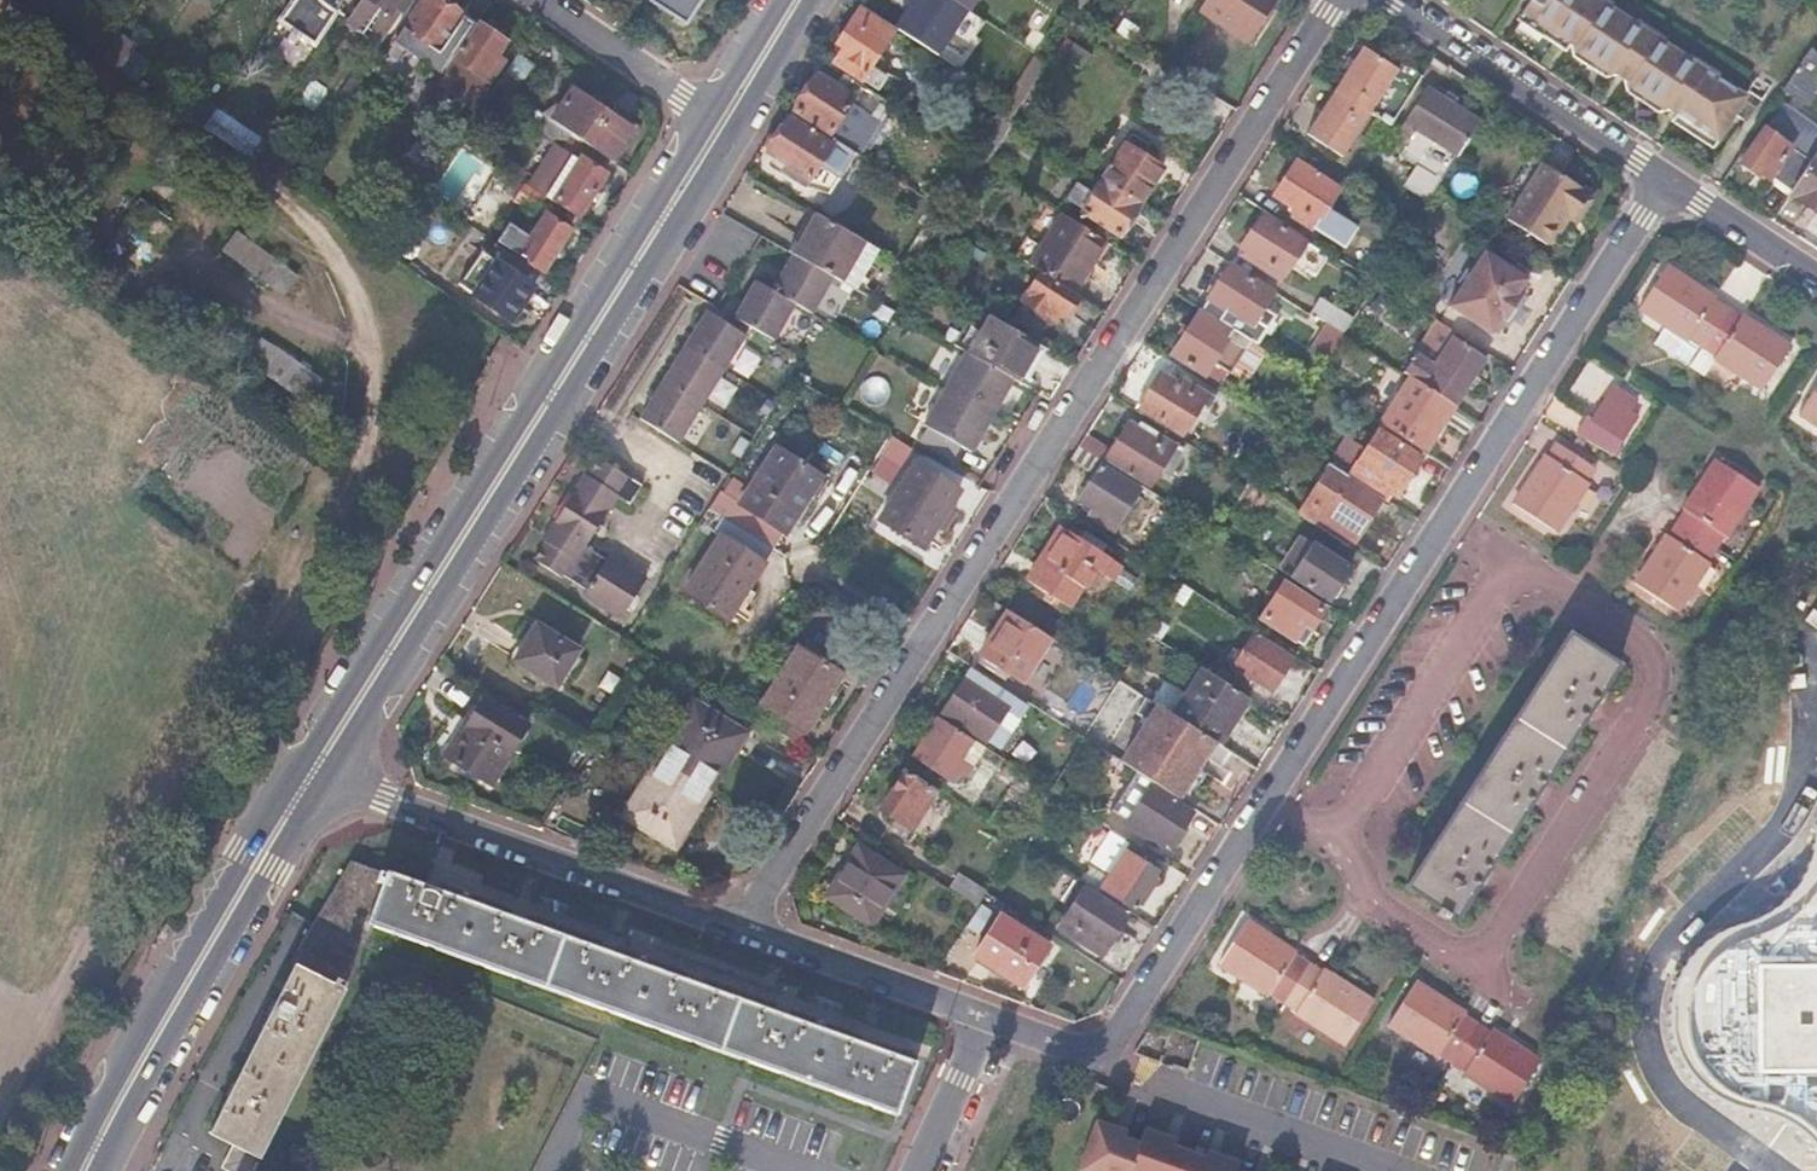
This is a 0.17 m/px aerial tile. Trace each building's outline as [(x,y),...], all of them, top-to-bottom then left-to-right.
[(277,19),(291,31),(289,36),(291,40),(296,42),(301,37),(313,45),(336,12),(320,1),(320,0),(290,0),(277,19)] [(381,44),(412,0),(362,0),(348,21),(381,44)] [(453,58),(472,30),(462,24),(466,18),(440,0),(425,0),(395,41),(411,55),(421,39),(437,51),(439,48),(453,58)] [(685,23),(701,0),(651,0),(685,23)] [(969,11),(976,0),(952,0),(969,11)] [(1199,8),(1250,42),(1278,0),(1204,0),(1199,8)] [(1515,18),(1556,45),(1561,37),(1567,41),(1569,54),(1601,75),(1616,74),(1621,77),(1624,90),(1655,111),(1670,109),(1675,113),(1670,120),(1709,146),(1742,96),(1595,0),(1527,0),(1515,18)] [(895,28),(859,6),(837,40),(844,46),(835,60),(876,88),(885,75),(871,65),(895,28)] [(439,83),(472,106),(504,61),(496,55),(507,40),(502,37),(507,28),(493,16),(486,26),(481,23),(439,83)] [(1341,153),(1369,111),(1396,68),(1363,46),(1308,132),(1341,153)] [(1810,48),(1783,89),(1806,104),(1816,91),(1816,55),(1810,48)] [(1369,111),(1390,123),(1421,74),(1401,61),(1396,68),(1369,111)] [(1199,109),(1208,92),(1172,69),(1161,85),(1199,109)] [(882,99),(850,78),(843,89),(817,73),(795,107),(831,131),(850,103),(871,116),(882,99)] [(572,133),(612,161),(634,127),(575,86),(553,119),(572,133)] [(1456,154),(1478,121),(1429,89),(1400,131),(1410,137),(1416,129),(1456,154)] [(202,127),(248,158),(262,136),(217,105),(202,127)] [(552,144),(526,183),(552,201),(555,197),(586,219),(613,178),(608,174),(584,156),(579,163),(562,151),(572,133),(553,119),(547,115),(535,133),(552,144)] [(855,154),(834,140),(832,146),(789,118),(767,152),(810,179),(808,183),(830,195),(855,154)] [(1790,191),(1811,160),(1763,127),(1740,161),(1757,172),(1758,170),(1790,191)] [(608,174),(615,163),(612,161),(572,133),(562,151),(579,163),(584,156),(608,174)] [(1126,142),(1100,182),(1138,207),(1164,166),(1126,142)] [(1811,160),(1790,191),(1788,193),(1816,213),(1816,151),(1811,160)] [(1328,207),(1340,188),(1298,161),(1277,193),(1319,221),(1315,228),(1346,248),(1358,227),(1328,207)] [(1573,218),(1589,193),(1551,168),(1515,223),(1547,244),(1566,215),(1573,218)] [(1138,207),(1100,182),(1093,192),(1079,182),(1068,198),(1084,208),(1082,211),(1118,236),(1121,233),(1127,236),(1137,220),(1132,217),(1138,207)] [(550,216),(557,205),(552,201),(526,183),(517,199),(538,214),(540,211),(546,215),(531,237),(511,221),(498,239),(543,271),(570,230),(550,216)] [(863,241),(816,214),(793,254),(831,276),(840,281),(863,241)] [(1285,275),(1305,241),(1264,214),(1242,247),(1285,275)] [(1072,293),(1104,243),(1061,215),(1028,265),(1041,273),(1072,293)] [(282,298),(297,277),(235,233),(220,253),(282,298)] [(1078,297),(1110,246),(1104,243),(1072,293),(1078,297)] [(481,251),(470,268),(486,279),(497,262),(481,251)] [(1524,299),(1533,283),(1490,253),(1453,308),(1498,338),(1508,322),(1514,324),(1528,302),(1524,299)] [(831,276),(793,254),(771,291),(753,281),(731,317),(747,326),(773,341),(793,305),(809,313),(831,276)] [(470,268),(459,284),(510,319),(532,287),(497,262),(486,279),(470,268)] [(1218,294),(1207,311),(1220,320),(1251,340),(1256,343),(1267,326),(1256,319),(1268,301),(1289,314),(1296,303),(1275,290),(1273,293),(1230,266),(1213,291),(1218,294)] [(1697,344),(1701,347),(1726,308),(1714,299),(1715,298),(1667,266),(1638,308),(1664,324),(1652,342),(1685,363),(1697,344)] [(1080,304),(1078,297),(1072,293),(1041,273),(1022,303),(1046,318),(1053,308),(1064,317),(1074,314),(1080,304)] [(1320,319),(1344,334),(1353,321),(1329,305),(1320,319)] [(1726,308),(1701,347),(1714,356),(1713,359),(1761,390),(1789,347),(1741,315),(1740,317),(1726,308)] [(702,312),(696,323),(736,346),(743,334),(727,325),(702,312)] [(1251,340),(1220,320),(1216,326),(1196,314),(1172,352),(1205,374),(1209,368),(1226,379),(1251,340)] [(747,326),(731,317),(727,325),(743,334),(747,326)] [(1017,381),(1039,344),(991,317),(969,354),(1012,378),(1017,381)] [(736,346),(696,323),(680,349),(721,371),(736,346)] [(1418,353),(1435,363),(1451,335),(1434,325),(1418,353)] [(1403,373),(1409,377),(1452,405),(1484,357),(1454,337),(1433,368),(1415,356),(1403,373)] [(256,343),(243,370),(311,403),(325,377),(256,343)] [(699,407),(721,371),(680,349),(660,384),(699,407)] [(991,415),(1012,378),(969,354),(965,351),(944,387),(991,415)] [(1212,404),(1216,396),(1181,374),(1176,381),(1160,371),(1140,403),(1185,431),(1205,400),(1212,404)] [(1409,377),(1380,423),(1422,451),(1452,405),(1409,377)] [(678,443),(699,407),(660,384),(639,420),(678,443)] [(1606,396),(1629,410),(1636,399),(1613,384),(1606,396)] [(969,452),(991,415),(944,387),(921,425),(969,452)] [(1800,414),(1816,426),(1816,388),(1800,414)] [(1573,436),(1609,460),(1637,415),(1629,410),(1606,396),(1591,418),(1586,417),(1573,436)] [(1079,445),(1103,461),(1106,455),(1150,484),(1171,453),(1177,456),(1182,448),(1158,433),(1152,441),(1127,425),(1111,449),(1086,434),(1079,445)] [(1377,427),(1348,472),(1382,495),(1392,481),(1400,485),(1414,465),(1440,482),(1449,468),(1423,451),(1419,455),(1377,427)] [(1347,473),(1363,448),(1347,438),(1330,463),(1347,473)] [(1587,481),(1595,468),(1554,441),(1546,455),(1544,454),(1513,501),(1556,530),(1588,482),(1587,481)] [(1079,445),(1070,460),(1093,475),(1081,496),(1095,506),(1091,512),(1104,521),(1108,515),(1120,522),(1138,492),(1099,467),(1103,461),(1079,445)] [(741,505),(784,532),(820,475),(778,448),(741,505)] [(1686,508),(1678,521),(1717,546),(1725,534),(1726,535),(1759,487),(1717,459),(1684,507),(1686,508)] [(626,619),(650,580),(612,557),(610,561),(589,548),(620,498),(633,505),(645,485),(601,460),(591,478),(587,477),(548,542),(549,544),(537,565),(564,581),(566,578),(590,593),(588,596),(626,619)] [(924,551),(959,492),(915,466),(879,525),(924,551)] [(1348,545),(1380,499),(1345,476),(1333,494),(1313,523),(1348,545)] [(1249,481),(1235,503),(1245,508),(1258,487),(1249,481)] [(730,521),(773,548),(784,532),(741,505),(730,521)] [(1717,546),(1678,521),(1669,534),(1667,532),(1635,581),(1676,610),(1710,560),(1708,558),(1717,546)] [(1095,568),(1104,554),(1063,526),(1028,581),(1067,607),(1081,586),(1083,588),(1095,568)] [(1130,533),(1122,545),(1146,560),(1153,548),(1130,533)] [(727,621),(764,563),(721,537),(685,594),(727,621)] [(1328,599),(1350,567),(1315,545),(1293,577),(1328,599)] [(1119,564),(1104,554),(1095,568),(1111,578),(1119,564)] [(1182,584),(1149,634),(1159,640),(1191,590),(1182,584)] [(1308,628),(1320,610),(1281,585),(1258,618),(1301,645),(1310,630),(1308,628)] [(1051,640),(1008,612),(981,654),(1023,681),(1051,640)] [(557,686),(579,651),(537,625),(515,660),(557,686)] [(1265,696),(1290,658),(1252,634),(1227,672),(1265,696)] [(1455,920),(1621,665),(1569,634),(1406,888),(1438,909),(1433,917),(1442,924),(1448,915),(1455,920)] [(775,731),(797,745),(841,675),(798,648),(763,704),(784,718),(775,731)] [(1211,745),(1216,749),(1248,697),(1203,668),(1170,719),(1211,745)] [(966,680),(1009,709),(1013,702),(971,673),(966,680)] [(924,687),(916,700),(941,717),(945,712),(988,740),(1009,709),(966,680),(951,703),(924,687)] [(489,780),(523,723),(477,696),(445,753),(489,780)] [(1144,724),(1118,762),(1175,800),(1211,745),(1170,719),(1143,701),(1133,716),(1144,724)] [(659,759),(711,791),(746,733),(694,702),(659,759)] [(994,752),(941,717),(917,755),(956,781),(963,769),(968,772),(975,762),(984,767),(994,752)] [(676,846),(711,791),(659,759),(624,815),(676,846)] [(911,830),(934,794),(905,774),(881,811),(911,830)] [(1171,847),(1191,813),(1148,785),(1122,825),(1147,841),(1151,835),(1171,847)] [(1668,1007),(1673,1041),(1687,1073),(1711,1092),(1744,1105),(1779,1114),(1809,1141),(1816,1153),(1816,830),(1808,872),(1791,897),(1758,922),(1714,938),(1683,965),(1668,1007)] [(1154,856),(1132,842),(1125,854),(1124,853),(1102,887),(1133,907),(1155,871),(1148,866),(1154,856)] [(1015,843),(1005,860),(1074,905),(1084,890),(1015,843)] [(872,924),(903,876),(858,846),(833,885),(825,880),(818,890),(872,924)] [(370,923),(896,1114),(914,1062),(387,870),(385,873),(351,861),(314,923),(362,943),(370,923)] [(1122,923),(1148,940),(1156,927),(1130,911),(1127,916),(1084,890),(1074,905),(1058,930),(1082,946),(1088,937),(1106,948),(1122,923)] [(974,956),(996,971),(1001,964),(1024,979),(1046,946),(1000,916),(974,956)] [(1270,995),(1283,1002),(1307,965),(1295,957),(1297,954),(1246,922),(1218,965),(1269,997),(1270,995)] [(362,943),(314,923),(290,963),(295,965),(208,1131),(232,1144),(226,1156),(250,1168),(256,1157),(343,989),(345,990),(362,943)] [(1001,964),(996,971),(1019,986),(1024,979),(1001,964)] [(1307,965),(1283,1002),(1295,1010),(1294,1014),(1343,1044),(1371,1003),(1321,971),(1320,973),(1307,965)] [(1438,1052),(1450,1060),(1474,1023),(1462,1015),(1463,1012),(1416,982),(1388,1025),(1436,1055),(1438,1052)] [(1474,1023),(1450,1060),(1463,1068),(1461,1072),(1510,1104),(1540,1061),(1490,1029),(1487,1032),(1474,1023)] [(1078,1170),(1237,1170),(1096,1121),(1078,1170)] [(226,1156),(222,1164),(234,1170),(249,1170),(250,1168),(226,1156)]
